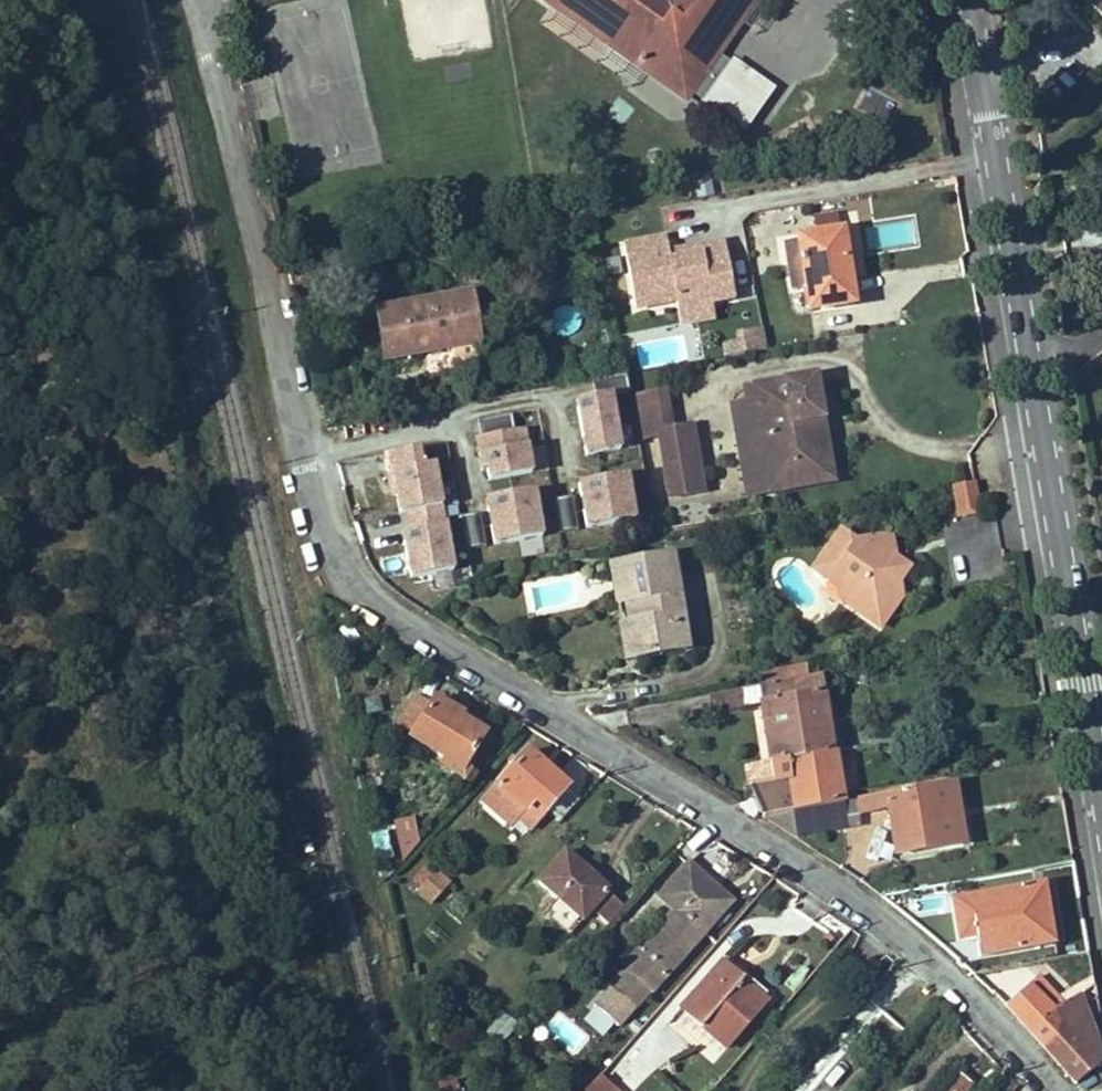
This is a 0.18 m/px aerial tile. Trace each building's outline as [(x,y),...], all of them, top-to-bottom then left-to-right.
[(748,11),(739,5),(743,0),(546,0),(565,14),(571,5),(606,30),(600,38),(686,98),(698,83),(716,96),(730,76),(711,64),(748,11)] [(755,0),(743,0),(739,5),(748,11),(755,0)] [(1100,26),(1101,23),(1101,0),(1076,0),(1100,26)] [(606,30),(571,5),(565,14),(600,38),(606,30)] [(742,130),(770,91),(737,67),(730,76),(716,96),(709,106),(742,130)] [(622,126),(633,107),(616,97),(605,116),(622,126)] [(820,235),(842,232),(840,218),(818,221),(820,235)] [(853,302),(842,232),(799,238),(809,309),(853,302)] [(621,248),(635,310),(675,302),(677,310),(710,303),(733,298),(721,242),(666,254),(663,239),(621,248)] [(480,345),(477,321),(473,298),(473,295),(378,311),(387,360),(480,345)] [(498,317),(495,295),(473,298),(477,321),(498,317)] [(710,303),(677,310),(680,327),(714,319),(710,303)] [(736,328),(737,350),(766,348),(764,326),(736,328)] [(630,391),(627,373),(593,378),(595,390),(575,393),(585,457),(626,450),(617,393),(630,391)] [(836,477),(817,374),(743,388),(746,402),(749,421),(741,423),(751,479),(794,472),(796,484),(836,477)] [(669,388),(631,396),(640,440),(659,434),(658,426),(676,423),(669,388)] [(749,421),(746,402),(732,405),(748,497),(796,488),(796,484),(794,472),(751,479),(741,423),(749,421)] [(513,414),(480,420),(483,438),(477,439),(483,471),(489,470),(491,481),(534,473),(526,430),(516,432),(513,414)] [(711,488),(698,419),(676,423),(658,426),(659,434),(671,496),(711,488)] [(400,495),(403,517),(445,510),(457,508),(453,484),(440,486),(437,465),(423,468),(420,450),(384,457),(392,497),(400,495)] [(576,495),(555,499),(561,534),(631,522),(623,474),(573,483),(576,495)] [(976,479),(952,482),(956,515),(980,512),(976,479)] [(546,538),(537,491),(488,500),(497,546),(546,538)] [(458,590),(445,510),(403,517),(406,534),(410,534),(412,544),(406,544),(413,584),(434,580),(436,594),(458,590)] [(461,513),(464,546),(484,545),(481,512),(461,513)] [(884,571),(894,559),(891,536),(853,543),(839,532),(813,569),(845,593),(841,599),(879,627),(900,598),(898,582),(884,571)] [(693,646),(676,548),(608,558),(617,602),(625,600),(628,617),(619,619),(627,658),(693,646)] [(898,582),(907,569),(894,559),(884,571),(898,582)] [(842,747),(824,670),(809,673),(807,662),(762,669),(764,681),(758,682),(770,757),(842,747)] [(488,727),(464,712),(467,708),(437,690),(432,698),(418,690),(396,726),(411,736),(409,738),(443,759),(462,770),(488,727)] [(530,829),(572,780),(530,744),(481,802),(510,827),(517,819),(530,829)] [(847,796),(842,747),(770,757),(744,764),(748,785),(752,785),(764,811),(847,796)] [(462,770),(443,759),(438,766),(458,779),(462,770)] [(970,839),(960,778),(857,793),(858,806),(860,813),(889,808),(896,855),(970,839)] [(847,828),(844,808),(858,806),(857,793),(847,796),(764,811),(777,827),(796,838),(847,828)] [(420,840),(415,815),(395,820),(404,860),(405,859),(420,840)] [(613,885),(566,846),(537,877),(560,898),(584,918),(593,909),(609,890),(613,885)] [(652,994),(737,899),(692,858),(660,897),(679,914),(645,953),(642,951),(625,970),(627,971),(593,1003),(620,1026),(650,992),(652,994)] [(431,904),(453,880),(439,868),(417,892),(431,904)] [(1062,941),(1050,874),(951,892),(959,937),(979,934),(983,955),(1062,941)] [(609,890),(593,909),(609,922),(624,905),(609,890)] [(584,918),(560,898),(545,915),(569,936),(584,918)] [(726,1050),(772,997),(746,973),(724,956),(681,1009),(726,1050)] [(1040,996),(1048,987),(1038,977),(1030,986),(1040,996)] [(1081,1018),(1074,1003),(1082,999),(1082,998),(1087,995),(1083,988),(1067,999),(1071,1004),(1067,1007),(1048,987),(1040,996),(1030,986),(1008,1007),(1045,1049),(1081,1018)] [(1088,1014),(1082,998),(1082,999),(1074,1003),(1081,1018),(1088,1014)] [(503,1046),(521,1023),(503,1010),(486,1033),(503,1046)] [(1098,1050),(1097,1043),(1088,1014),(1081,1018),(1045,1049),(1082,1090),(1090,1090),(1096,1085),(1099,1088),(1101,1086),(1101,1071),(1098,1050)] [(974,1085),(960,1073),(945,1090),(969,1090),(974,1085)] [(615,1085),(611,1090),(597,1080),(588,1090),(622,1090),(615,1085)]
